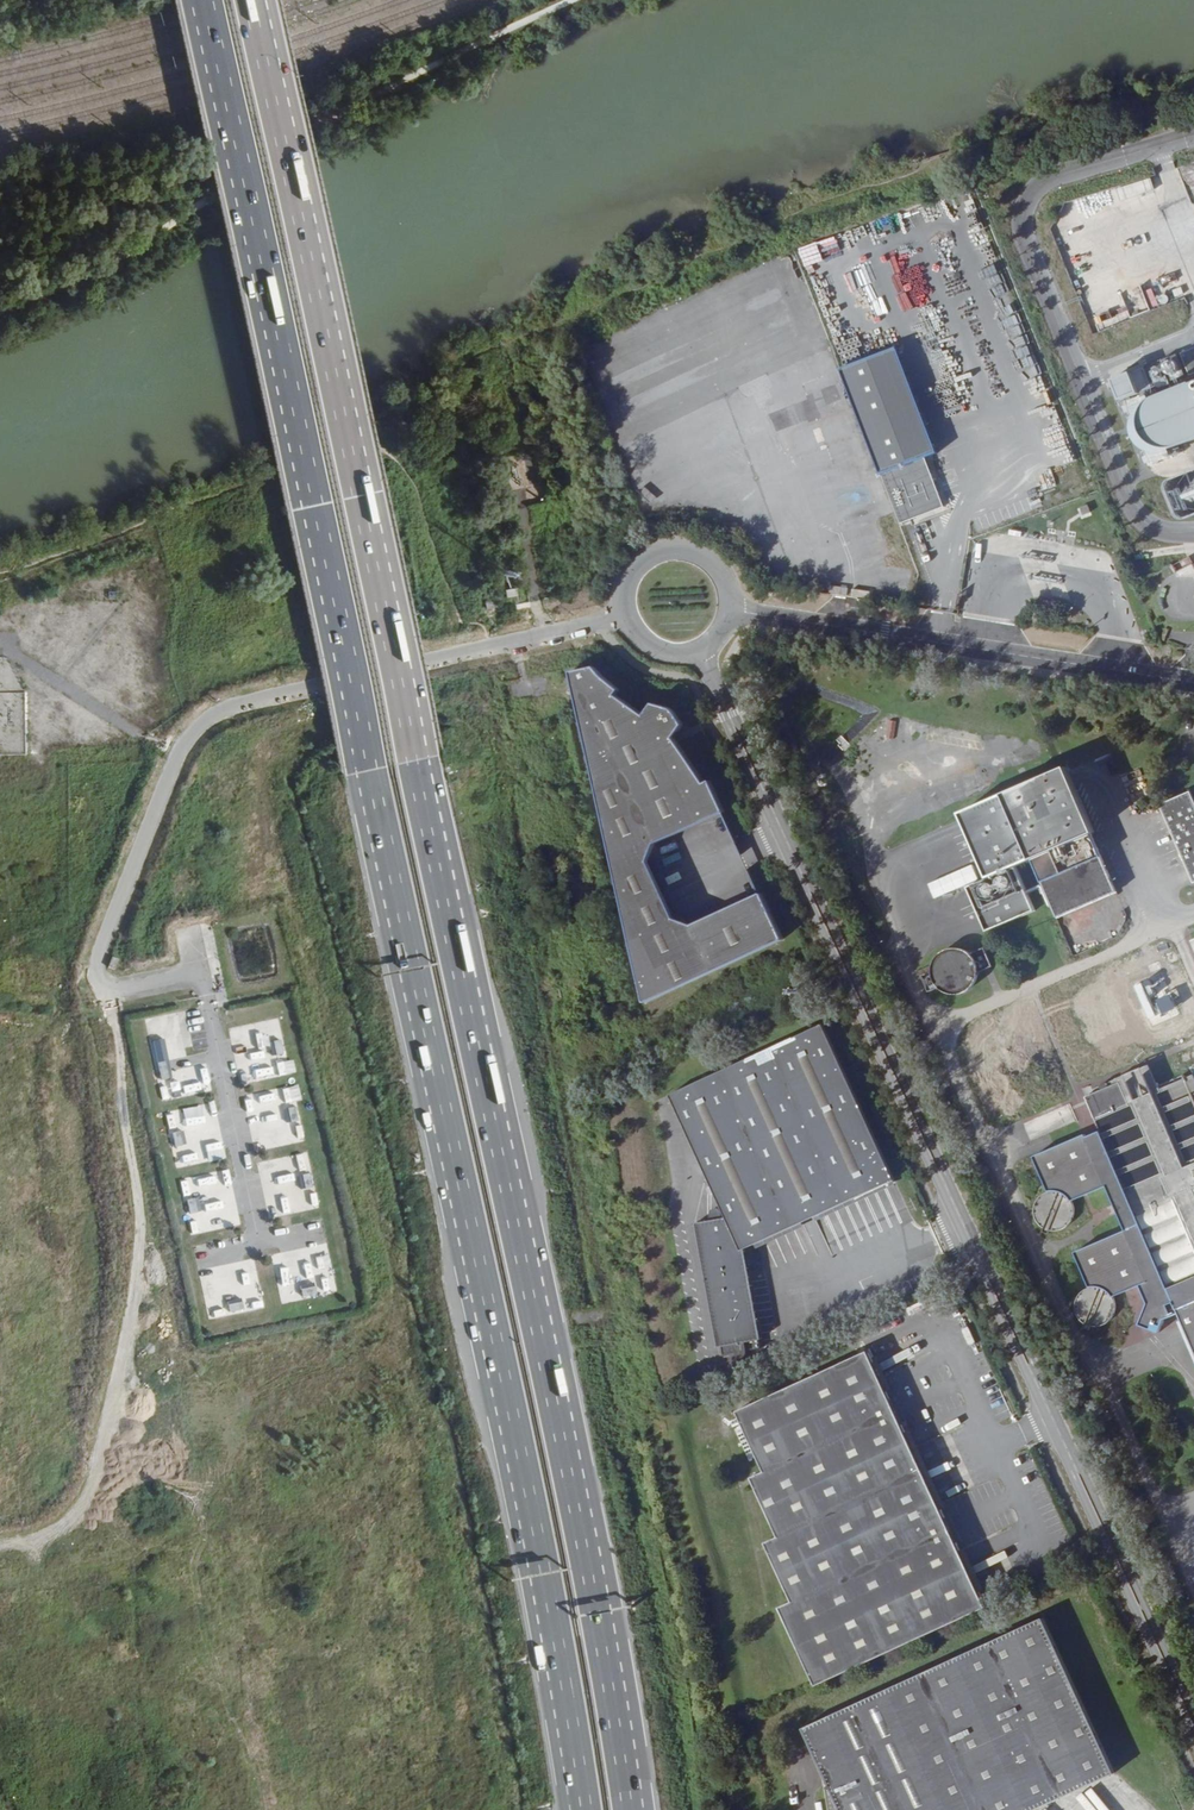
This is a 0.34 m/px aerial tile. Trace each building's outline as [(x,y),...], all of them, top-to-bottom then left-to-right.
[(1168,300),(1179,298),(1172,265),(1161,267),(1168,300)] [(1113,404),(1132,396),(1123,375),(1105,383),(1113,404)] [(1193,381),(1132,406),(1128,408),(1124,412),(1123,413),(1121,415),(1120,417),(1118,421),(1117,426),(1117,433),(1117,435),(1119,443),(1121,446),(1124,449),(1130,454),(1136,456),(1141,457),(1145,457),(1150,456),(1193,439),(1193,382),(1193,381)] [(844,409),(786,429),(796,458),(854,438),(844,409)] [(878,507),(859,451),(830,461),(848,517),(878,507)] [(1171,484),(1169,486),(1168,488),(1167,490),(1167,493),(1177,517),(1179,519),(1181,520),(1183,521),(1186,521),(1193,518),(1193,475),(1171,484)] [(817,522),(837,515),(829,492),(809,499),(817,522)] [(893,552),(881,516),(846,527),(849,537),(875,529),(881,546),(862,552),(865,561),(893,552)] [(515,587),(504,589),(506,596),(516,595),(515,587)] [(486,611),(501,608),(497,591),(483,594),(486,611)] [(592,666),(572,676),(566,678),(583,742),(642,998),(649,997),(649,995),(781,935),(760,889),(691,920),(673,914),(647,857),(654,839),(723,807),(708,776),(704,778),(670,726),(674,721),(676,722),(680,716),(674,701),(667,696),(651,696),(647,702),(649,703),(644,709),(618,690),(620,686),(592,666)] [(22,729),(21,692),(1,693),(2,709),(11,709),(12,730),(22,729)] [(1053,907),(1110,883),(1084,823),(1087,822),(1059,756),(953,802),(986,876),(967,884),(986,928),(1031,909),(1013,867),(1031,859),(1053,907)] [(1190,793),(1158,806),(1193,882),(1193,803),(1190,793)] [(975,965),(989,958),(980,939),(967,945),(961,942),(955,940),(950,940),(946,941),(940,944),(935,948),(932,952),(930,957),(929,963),(930,966),(931,973),(936,979),(942,984),(945,985),(950,986),(955,986),(959,985),(965,983),(970,978),(972,976),(974,971),(975,967),(975,965)] [(245,1024),(247,1036),(266,1033),(264,1021),(245,1024)] [(894,1181),(821,1025),(668,1095),(726,1216),(722,1217),(719,1212),(718,1210),(714,1210),(712,1210),(708,1213),(707,1215),(707,1217),(709,1220),(696,1222),(720,1354),(732,1352),(736,1356),(738,1357),(741,1357),(742,1356),(744,1349),(759,1347),(744,1267),(738,1267),(737,1255),(742,1254),(741,1250),(894,1181)] [(199,1093),(196,1072),(170,1075),(164,1032),(149,1034),(156,1080),(166,1079),(169,1097),(199,1093)] [(280,1038),(268,1040),(271,1057),(263,1058),(264,1063),(247,1066),(249,1081),(286,1074),(280,1038)] [(1179,1078),(1147,1093),(1143,1086),(1137,1089),(1129,1071),(1109,1080),(1111,1084),(1072,1102),(1088,1136),(1074,1142),(1073,1140),(1022,1163),(1038,1198),(1034,1199),(1031,1201),(1028,1204),(1025,1209),(1024,1213),(1023,1219),(1024,1223),(1025,1226),(1026,1228),(1029,1232),(1032,1234),(1037,1237),(1044,1238),(1047,1238),(1052,1236),(1056,1234),(1059,1231),(1062,1226),(1064,1222),(1064,1216),(1064,1212),(1061,1207),(1095,1190),(1116,1234),(1065,1257),(1081,1292),(1077,1294),(1073,1298),(1069,1305),(1068,1308),(1067,1313),(1068,1318),(1070,1322),(1073,1327),(1077,1330),(1081,1332),(1084,1333),(1088,1334),(1095,1333),(1101,1330),(1105,1326),(1107,1324),(1109,1320),(1110,1317),(1110,1314),(1110,1309),(1108,1302),(1120,1296),(1129,1314),(1121,1335),(1141,1342),(1146,1328),(1160,1322),(1193,1395),(1193,1109),(1179,1078)] [(280,1087),(281,1100),(292,1099),(291,1086),(280,1087)] [(259,1094),(261,1102),(276,1098),(275,1090),(259,1094)] [(293,1105),(283,1107),(285,1121),(295,1120),(293,1105)] [(172,1148),(178,1146),(182,1165),(210,1159),(206,1137),(185,1141),(182,1125),(168,1128),(172,1148)] [(298,1126),(288,1128),(291,1143),(301,1141),(298,1126)] [(248,1135),(253,1153),(261,1150),(255,1133),(248,1135)] [(268,1146),(287,1144),(286,1134),(266,1136),(268,1146)] [(256,1163),(258,1179),(278,1176),(276,1160),(256,1163)] [(226,1224),(224,1200),(200,1203),(199,1194),(218,1192),(217,1183),(226,1182),(225,1172),(181,1177),(185,1213),(202,1211),(203,1227),(226,1224)] [(297,1174),(299,1189),(309,1188),(307,1173),(297,1174)] [(261,1184),(267,1217),(314,1209),(311,1192),(289,1196),(287,1185),(275,1187),(274,1181),(261,1184)] [(176,1221),(178,1239),(196,1237),(194,1218),(176,1221)] [(282,1269),(273,1271),(276,1287),(285,1285),(282,1269)] [(202,1294),(210,1292),(205,1272),(196,1274),(202,1294)] [(250,1274),(240,1277),(244,1293),(254,1291),(250,1274)] [(320,1279),(321,1293),(330,1292),(329,1278),(320,1279)] [(276,1288),(279,1303),(313,1297),(310,1282),(276,1288)] [(203,1298),(205,1318),(215,1317),(213,1297),(203,1298)] [(224,1304),(225,1312),(239,1310),(238,1302),(224,1304)] [(816,1686),(986,1607),(868,1350),(737,1411),(765,1471),(751,1477),(778,1536),(765,1542),(792,1601),(779,1607),(816,1686)] [(806,1728),(829,1779),(834,1809),(1034,1809),(1113,1774),(1044,1619),(806,1728)]
